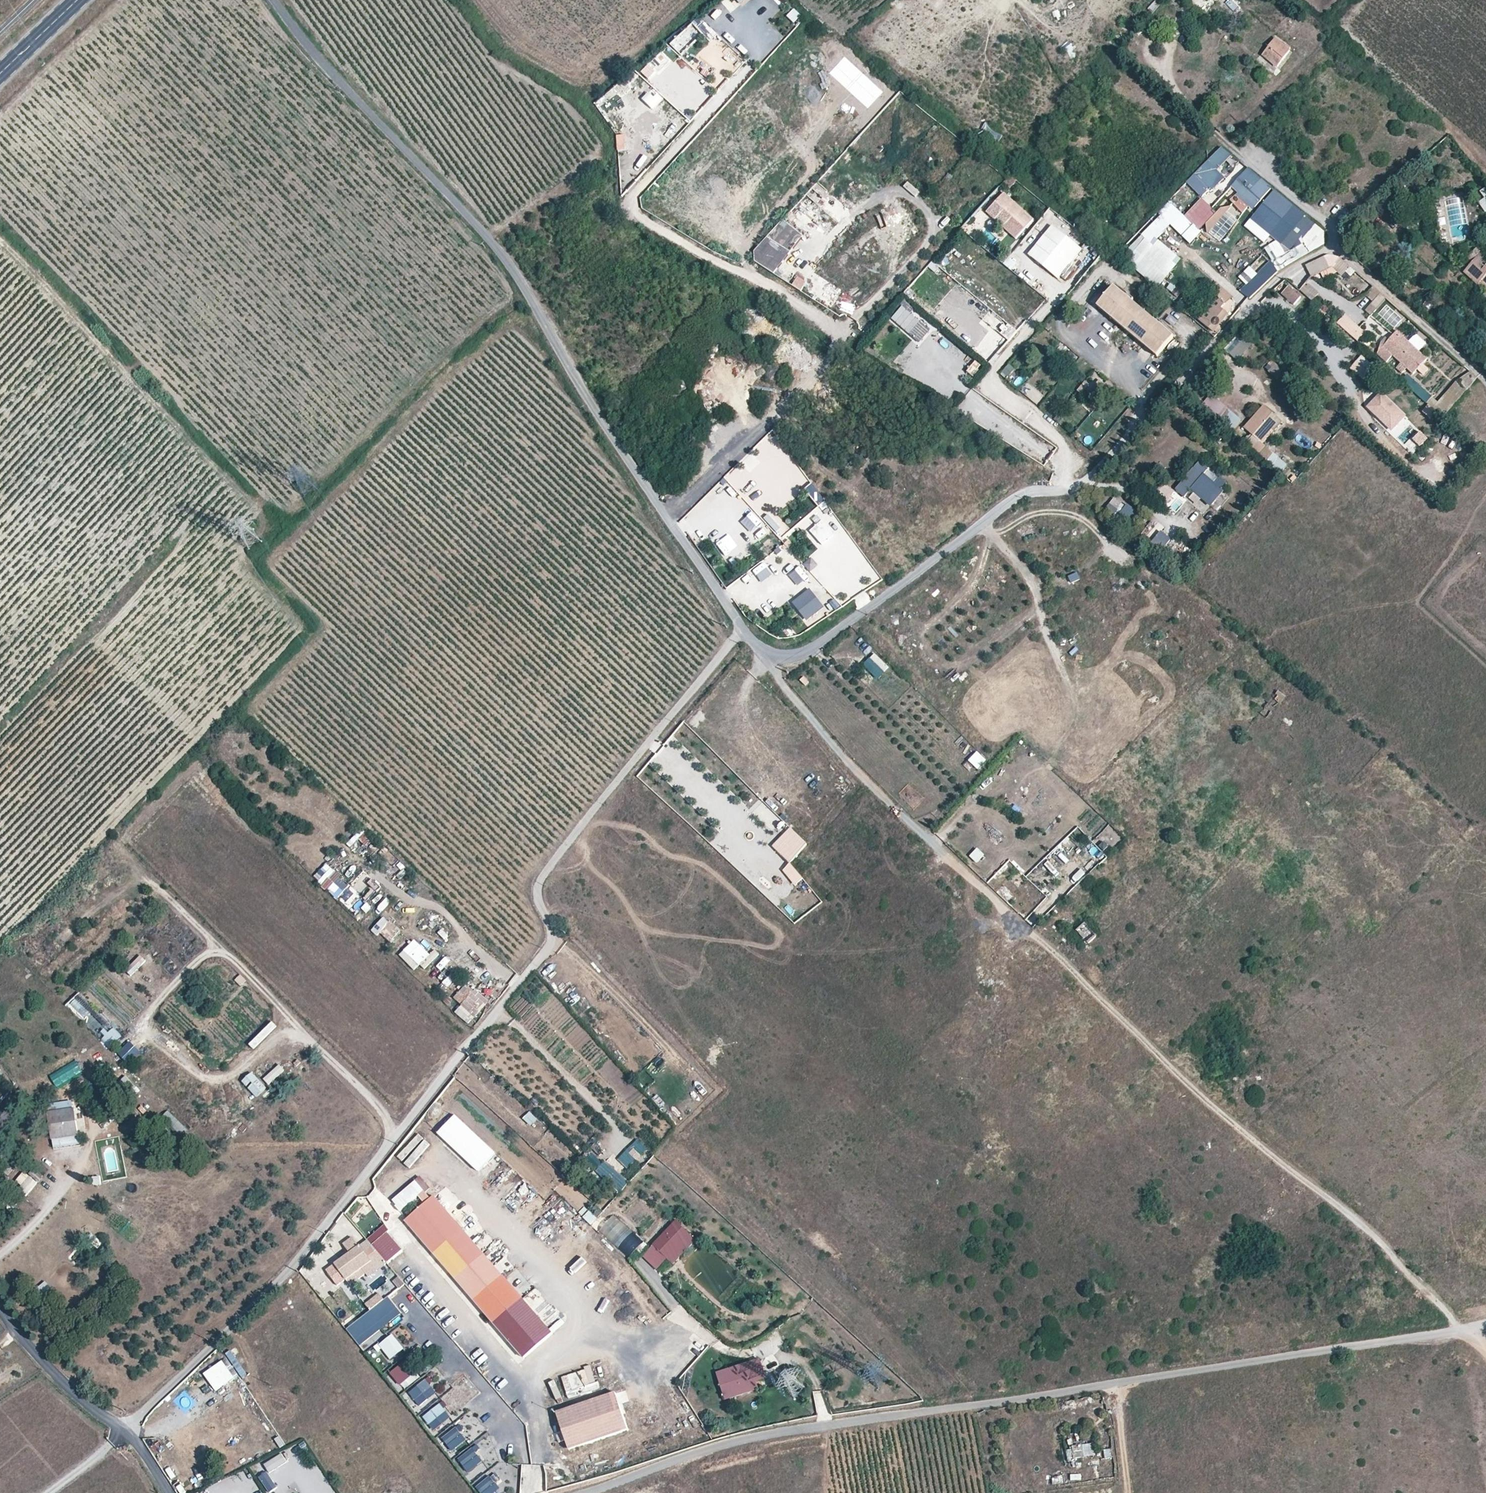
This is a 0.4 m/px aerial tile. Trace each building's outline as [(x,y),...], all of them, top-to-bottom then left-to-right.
[(727,18),(733,8),(724,2),(718,12),(727,18)] [(680,56),(708,26),(697,16),(670,46),(680,56)] [(702,34),(710,41),(717,33),(708,26),(702,34)] [(1290,50),(1275,38),(1262,55),(1277,67),(1290,50)] [(686,65),(676,77),(688,88),(698,76),(686,65)] [(703,78),(697,84),(709,94),(714,88),(703,78)] [(665,99),(689,116),(696,105),(672,88),(665,99)] [(986,122),(981,127),(996,142),(1001,136),(986,122)] [(1230,154),(1222,147),(1206,164),(1215,171),(1230,154)] [(864,172),(870,168),(861,156),(855,160),(864,172)] [(1272,189),(1247,168),(1233,186),(1240,192),(1232,201),(1245,212),(1250,206),(1255,209),(1272,189)] [(1009,189),(1017,182),(1011,175),(1003,183),(1009,189)] [(1035,217),(1005,191),(988,211),(1018,237),(1035,217)] [(1317,225),(1275,191),(1252,218),(1294,252),(1317,225)] [(1201,233),(1169,201),(1139,231),(1146,238),(1152,245),(1158,239),(1170,225),(1191,244),(1201,233)] [(1230,207),(1221,209),(1206,225),(1207,234),(1230,207)] [(1052,227),(1029,255),(1057,278),(1080,250),(1052,227)] [(819,229),(806,230),(807,243),(819,243),(819,229)] [(769,235),(751,254),(773,274),(791,255),(769,235)] [(1152,245),(1146,238),(1127,261),(1160,288),(1183,260),(1158,239),(1152,245)] [(1482,253),(1464,273),(1485,292),(1478,301),(1484,306),(1485,304),(1485,257),(1482,253)] [(1328,255),(1306,266),(1311,277),(1334,267),(1328,255)] [(1348,265),(1339,258),(1328,255),(1334,267),(1337,265),(1343,271),(1348,265)] [(1008,258),(1003,265),(1011,270),(1016,264),(1008,258)] [(1283,269),(1277,259),(1272,263),(1271,262),(1257,275),(1246,286),(1240,292),(1250,298),(1278,272),(1283,269)] [(810,278),(816,269),(811,265),(805,274),(810,278)] [(1257,275),(1250,268),(1240,279),(1246,286),(1257,275)] [(818,273),(814,279),(826,288),(830,282),(818,273)] [(803,289),(806,279),(796,276),(793,286),(803,289)] [(1168,284),(1164,294),(1178,300),(1182,290),(1168,284)] [(1231,297),(1217,284),(1210,292),(1210,293),(1213,296),(1216,293),(1227,302),(1231,297)] [(1319,294),(1308,284),(1307,286),(1305,284),(1299,290),(1312,302),(1319,294)] [(1174,336),(1114,286),(1097,307),(1157,357),(1174,336)] [(1301,297),(1289,286),(1281,294),(1294,306),(1301,297)] [(1364,310),(1371,316),(1386,299),(1373,287),(1365,295),(1372,302),(1364,310)] [(1227,302),(1216,293),(1213,296),(1210,293),(1196,309),(1191,314),(1214,332),(1228,314),(1221,309),(1227,302)] [(928,296),(920,304),(929,311),(936,302),(928,296)] [(1196,309),(1185,298),(1180,305),(1191,314),(1196,309)] [(919,346),(937,327),(907,300),(889,320),(919,346)] [(1366,331),(1346,312),(1339,320),(1358,339),(1366,331)] [(1428,360),(1397,331),(1376,353),(1387,363),(1393,356),(1413,375),(1428,360)] [(964,334),(960,338),(971,347),(975,342),(964,334)] [(1240,360),(1248,341),(1233,336),(1226,354),(1240,360)] [(1109,360),(1121,354),(1115,344),(1104,350),(1109,360)] [(1384,373),(1362,354),(1350,368),(1372,387),(1384,373)] [(976,377),(983,363),(974,359),(967,373),(976,377)] [(1006,379),(1015,370),(1009,365),(1001,373),(1006,379)] [(1447,414),(1477,377),(1466,369),(1437,405),(1447,414)] [(1012,383),(1018,388),(1026,380),(1020,374),(1012,383)] [(1432,398),(1416,383),(1411,389),(1427,403),(1432,398)] [(1039,404),(1044,397),(1026,385),(1021,393),(1039,404)] [(1242,417),(1212,392),(1203,404),(1233,429),(1242,417)] [(1364,408),(1391,433),(1407,417),(1380,392),(1364,408)] [(1282,420),(1264,403),(1242,427),(1260,443),(1282,420)] [(1430,421),(1437,414),(1428,405),(1421,412),(1430,421)] [(1291,434),(1283,430),(1276,447),(1285,451),(1291,434)] [(1412,455),(1427,439),(1418,431),(1403,447),(1412,455)] [(757,443),(761,449),(776,440),(772,434),(757,443)] [(776,441),(759,455),(769,467),(786,453),(776,441)] [(1260,443),(1254,450),(1260,455),(1266,448),(1260,443)] [(750,473),(761,461),(751,452),(740,464),(750,473)] [(1203,475),(1221,490),(1228,482),(1202,458),(1176,488),(1185,496),(1191,489),(1186,485),(1194,475),(1199,480),(1203,475)] [(781,466),(787,480),(801,474),(795,460),(781,466)] [(1191,489),(1210,506),(1223,492),(1203,475),(1191,489)] [(813,482),(805,488),(818,507),(826,501),(813,482)] [(710,493),(701,504),(713,514),(722,503),(710,493)] [(1127,507),(1114,498),(1106,510),(1118,519),(1127,507)] [(840,608),(882,575),(825,502),(798,524),(817,549),(803,560),(840,608)] [(1133,512),(1127,507),(1118,519),(1124,524),(1133,512)] [(772,509),(762,519),(780,537),(790,528),(772,509)] [(1207,514),(1203,520),(1213,528),(1217,522),(1207,514)] [(1172,538),(1161,529),(1152,541),(1163,549),(1172,538)] [(731,534),(716,541),(723,555),(738,548),(731,534)] [(740,547),(732,553),(739,561),(746,555),(740,547)] [(1191,563),(1179,554),(1174,561),(1186,570),(1191,563)] [(1071,584),(1081,579),(1077,572),(1067,577),(1071,584)] [(808,606),(822,599),(815,588),(802,595),(808,606)] [(863,590),(854,599),(862,607),(871,599),(863,590)] [(878,679),(890,668),(875,652),(863,664),(878,679)] [(1267,716),(1273,707),(1268,702),(1261,712),(1267,716)] [(977,751),(968,760),(978,769),(987,760),(977,751)] [(1022,764),(1009,776),(1017,784),(1030,772),(1022,764)] [(1060,797),(1035,773),(1012,797),(1037,821),(1060,797)] [(323,814),(332,801),(324,796),(316,809),(323,814)] [(807,844),(791,828),(773,847),(790,863),(807,844)] [(1084,847),(1090,855),(1098,849),(1092,841),(1084,847)] [(970,858),(978,864),(985,855),(977,849),(970,858)] [(804,879),(790,863),(781,871),(795,886),(804,879)] [(313,876),(322,885),(336,873),(327,864),(313,876)] [(1043,891),(1058,877),(1046,864),(1031,878),(1043,891)] [(363,873),(352,883),(358,889),(369,879),(363,873)] [(340,877),(327,889),(353,916),(379,892),(370,882),(364,887),(356,879),(349,886),(340,877)] [(1004,883),(996,892),(1007,903),(1015,894),(1004,883)] [(372,932),(379,937),(390,922),(382,916),(372,932)] [(1077,931),(1089,944),(1098,936),(1085,922),(1077,931)] [(438,935),(448,941),(453,932),(442,927),(438,935)] [(414,939),(399,956),(416,971),(431,954),(414,939)] [(141,956),(125,969),(130,975),(146,961),(141,956)] [(465,971),(470,967),(461,957),(456,962),(465,971)] [(457,981),(444,972),(438,980),(451,990),(457,981)] [(469,1024),(489,1002),(466,982),(453,997),(462,1005),(455,1012),(469,1024)] [(80,993),(67,1004),(108,1049),(121,1038),(80,993)] [(521,1016),(529,1006),(521,1000),(513,1009),(521,1016)] [(129,1041),(117,1054),(128,1064),(140,1051),(129,1041)] [(606,1057),(594,1069),(615,1090),(627,1078),(606,1057)] [(77,1061),(50,1075),(57,1089),(84,1075),(77,1061)] [(264,1079),(269,1085),(285,1070),(279,1064),(264,1079)] [(482,1068),(477,1076),(485,1080),(489,1072),(482,1068)] [(252,1072),(241,1082),(258,1100),(269,1089),(252,1072)] [(79,1136),(75,1109),(48,1113),(53,1140),(79,1136)] [(531,1126),(538,1119),(531,1111),(523,1118),(531,1126)] [(160,1123),(182,1137),(189,1127),(166,1112),(160,1123)] [(505,1161),(455,1115),(449,1121),(468,1137),(462,1144),(494,1172),(505,1161)] [(607,1165),(619,1154),(615,1149),(602,1161),(607,1165)] [(592,1152),(586,1159),(597,1169),(603,1161),(592,1152)] [(612,1172),(625,1160),(619,1154),(607,1165),(606,1166),(612,1172)] [(24,1171),(14,1182),(28,1194),(38,1183),(24,1171)] [(94,1185),(102,1185),(101,1176),(93,1177),(94,1185)] [(416,1181),(393,1201),(397,1205),(396,1206),(399,1210),(423,1189),(416,1181)] [(434,1196),(405,1220),(495,1324),(523,1300),(434,1196)] [(371,1242),(380,1233),(359,1209),(349,1218),(371,1242)] [(591,1210),(583,1216),(590,1225),(598,1219),(591,1210)] [(615,1215),(599,1230),(627,1258),(643,1243),(615,1215)] [(678,1223),(643,1257),(663,1277),(673,1267),(675,1268),(699,1244),(678,1223)] [(348,1251),(358,1245),(353,1236),(343,1242),(348,1251)] [(368,1240),(334,1264),(347,1281),(363,1270),(367,1275),(369,1278),(388,1263),(368,1240)] [(394,1244),(385,1247),(389,1259),(398,1256),(394,1244)] [(363,1270),(347,1281),(351,1286),(367,1275),(363,1270)] [(400,1276),(393,1282),(399,1289),(406,1283),(400,1276)] [(366,1304),(371,1311),(384,1300),(380,1294),(366,1304)] [(342,1322),(345,1327),(353,1322),(350,1317),(342,1322)] [(390,1361),(405,1348),(392,1333),(377,1346),(390,1361)] [(391,1374),(403,1388),(422,1371),(410,1358),(391,1374)] [(761,1359),(717,1372),(726,1400),(760,1390),(758,1383),(767,1380),(761,1359)] [(561,1378),(569,1399),(599,1387),(591,1366),(561,1378)] [(222,1394),(239,1383),(234,1376),(226,1382),(224,1378),(215,1384),(222,1394)] [(409,1390),(419,1406),(437,1396),(427,1379),(409,1390)] [(819,1416),(828,1414),(823,1390),(814,1392),(819,1416)] [(616,1393),(556,1412),(569,1450),(629,1430),(616,1393)] [(422,1418),(433,1432),(451,1417),(440,1403),(422,1418)] [(453,1453),(486,1430),(473,1412),(440,1434),(453,1453)] [(1094,1444),(1066,1447),(1068,1460),(1095,1457),(1094,1444)] [(466,1472),(484,1461),(476,1446),(457,1457),(466,1472)] [(1111,1448),(1104,1449),(1105,1458),(1112,1457),(1111,1448)] [(282,1453),(264,1464),(269,1472),(287,1462),(282,1453)] [(298,1492),(337,1492),(326,1469),(307,1478),(296,1457),(283,1463),(298,1492)] [(269,1492),(277,1487),(266,1471),(257,1477),(269,1492)] [(474,1486),(480,1492),(494,1492),(503,1486),(491,1472),(474,1486)] [(1063,1472),(1051,1475),(1054,1488),(1066,1485),(1063,1472)]
